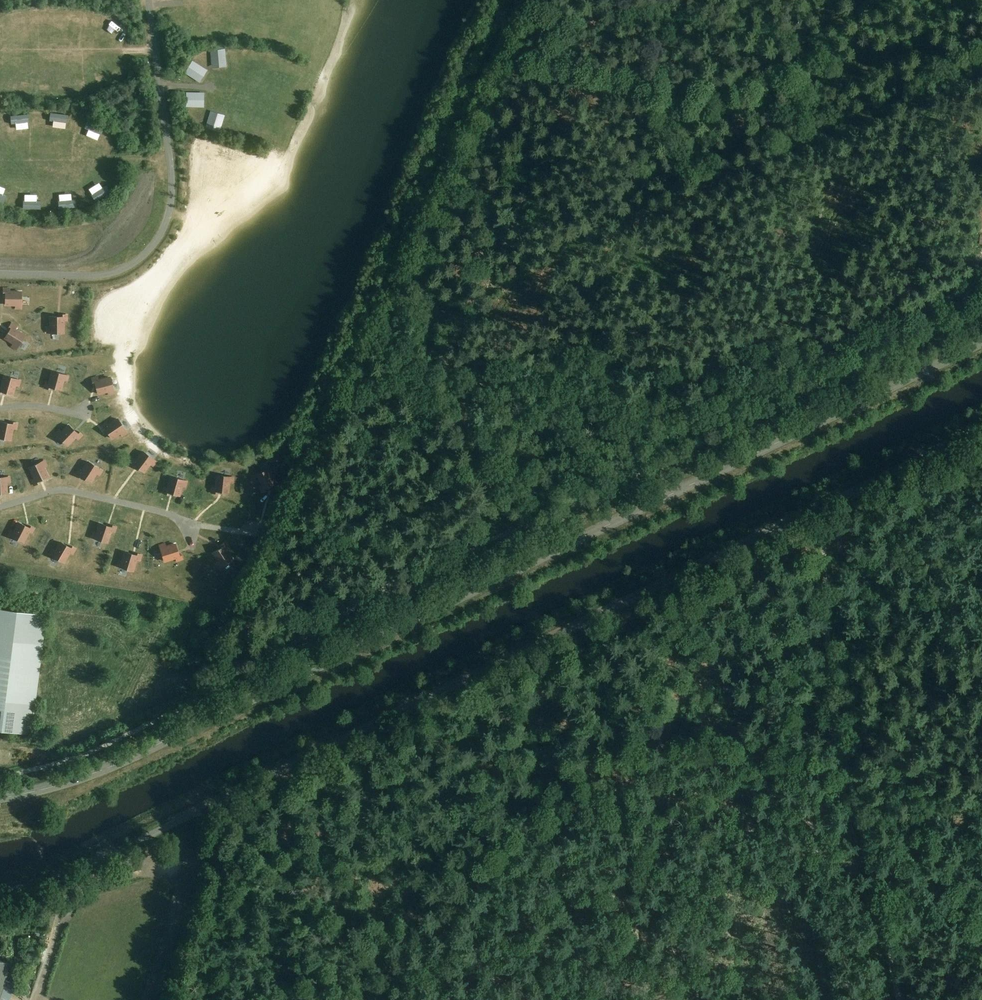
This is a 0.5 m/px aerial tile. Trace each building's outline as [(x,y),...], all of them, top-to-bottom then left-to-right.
[(32,21),(12,24),(12,30),(33,28),(32,21)] [(95,28),(93,35),(108,38),(110,31),(95,28)] [(111,82),(93,86),(95,96),(113,92),(111,82)] [(12,91),(11,98),(29,100),(30,93),(12,91)] [(50,122),(49,131),(66,132),(66,122),(50,122)] [(101,141),(101,137),(95,138),(94,131),(86,132),(87,143),(101,141)] [(106,191),(91,197),(95,207),(110,201),(106,191)] [(73,209),(72,201),(58,202),(59,210),(73,209)] [(8,288),(3,288),(3,294),(6,294),(5,305),(14,306),(13,310),(20,310),(21,291),(8,290),(8,288)] [(47,332),(64,332),(64,321),(67,321),(67,314),(62,314),(62,317),(51,317),(51,327),(47,327),(47,332)] [(17,349),(25,335),(15,329),(17,326),(12,323),(9,327),(11,328),(5,338),(14,343),(12,346),(17,349)] [(66,375),(52,371),(48,383),(43,381),(42,387),(48,389),(49,387),(60,390),(63,382),(64,382),(66,375)] [(5,376),(1,387),(0,386),(0,393),(1,393),(2,391),(13,394),(16,385),(19,386),(21,380),(5,376)] [(114,393),(110,377),(99,380),(98,377),(92,378),(93,383),(95,383),(98,394),(108,391),(109,394),(114,393)] [(125,433),(116,418),(105,425),(103,422),(99,424),(102,430),(104,428),(111,439),(118,435),(119,437),(125,433)] [(11,440),(13,428),(16,429),(18,423),(13,422),(12,424),(1,422),(0,427),(0,437),(11,440)] [(56,434),(68,445),(76,437),(78,439),(83,434),(79,431),(77,433),(69,425),(62,432),(60,430),(56,434)] [(157,462),(144,451),(136,460),(134,458),(129,463),(134,467),(135,465),(145,473),(151,466),(152,467),(157,462)] [(45,466),(43,461),(28,468),(32,478),(28,480),(30,487),(37,484),(36,481),(47,477),(43,467),(45,466)] [(101,471),(87,461),(80,471),(77,469),(73,474),(78,477),(80,475),(90,482),(95,475),(97,476),(101,471)] [(274,468),(258,475),(263,485),(260,487),(263,492),(267,490),(267,488),(277,483),(273,474),(276,473),(274,468)] [(233,477),(217,475),(216,487),(212,486),(212,493),(217,493),(217,491),(228,492),(229,482),(233,483),(233,477)] [(188,481),(171,476),(168,487),(164,486),(162,494),(168,495),(169,492),(180,495),(183,486),(186,487),(188,481)] [(8,477),(0,477),(0,493),(6,493),(6,483),(8,483),(8,477)] [(9,535),(24,542),(29,532),(32,533),(35,528),(30,525),(29,527),(19,522),(15,531),(11,530),(9,535)] [(92,537),(108,542),(111,531),(114,532),(116,526),(112,525),(111,527),(100,523),(97,533),(94,532),(92,537)] [(50,554),(64,562),(70,552),(73,554),(76,548),(72,546),(71,548),(61,542),(56,551),(53,549),(50,554)] [(219,568),(233,559),(226,549),(229,547),(226,542),(222,545),(223,547),(213,553),(219,562),(216,563),(219,568)] [(160,545),(165,561),(176,558),(177,561),(183,559),(182,554),(179,555),(176,544),(166,547),(165,544),(160,545)] [(118,566),(133,570),(137,559),(140,560),(142,554),(137,553),(136,555),(125,552),(122,561),(119,560),(118,566)] [(32,734),(47,615),(0,609),(0,730),(32,734)] [(0,960),(0,996),(8,974),(7,973),(8,972),(7,971),(9,963),(0,960)] [(16,983),(10,981),(7,988),(13,990),(16,983)]
